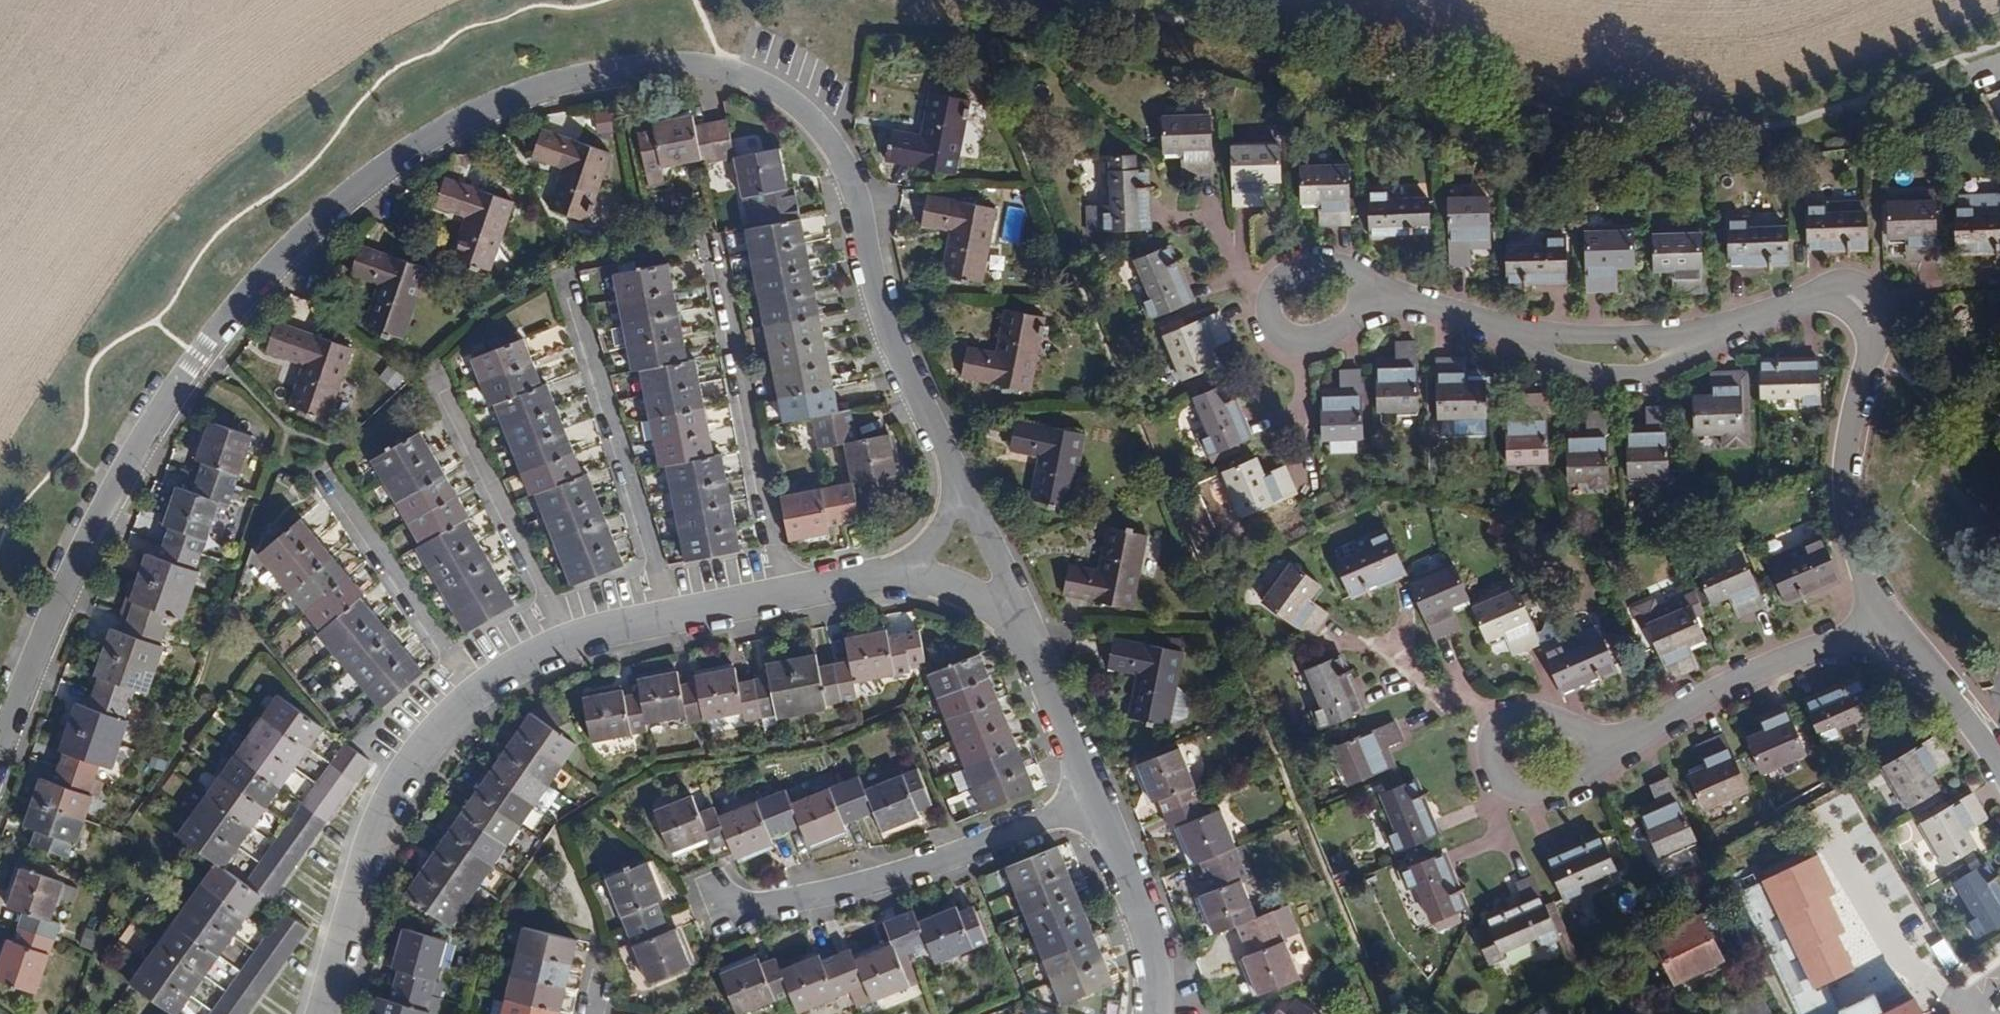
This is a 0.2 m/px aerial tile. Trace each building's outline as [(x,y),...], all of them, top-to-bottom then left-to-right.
[(931,92),(922,137),(892,131),(886,159),(916,165),(916,166),(955,174),(969,100),(931,92)] [(1991,96),(1996,107),(1999,106),(1999,92),(1991,96)] [(636,126),(649,187),(665,184),(661,167),(701,159),(695,126),(692,115),(636,126)] [(1210,115),(1162,117),(1164,153),(1182,152),(1182,161),(1193,160),(1193,175),(1212,174),(1210,115)] [(711,122),(719,160),(735,157),(727,119),(711,122)] [(695,126),(701,159),(702,163),(719,160),(711,122),(695,126)] [(540,128),(530,156),(563,167),(548,208),(586,221),(610,153),(573,139),(573,140),(540,128)] [(1279,146),(1231,147),(1233,206),(1252,205),(1251,191),(1262,191),(1262,182),(1280,181),(1279,146)] [(1868,146),(1852,148),(1854,161),(1869,160),(1868,146)] [(735,157),(750,228),(800,218),(794,187),(787,188),(779,148),(735,157)] [(1110,171),(1111,211),(1087,211),(1087,231),(1149,229),(1147,170),(1136,170),(1135,155),(1101,156),(1101,171),(1110,171)] [(1193,160),(1182,161),(1183,175),(1193,175),(1193,160)] [(1348,166),(1300,167),(1301,203),(1320,203),(1320,211),(1331,211),(1331,225),(1350,224),(1348,166)] [(445,177),(435,205),(468,217),(453,259),(490,272),(515,202),(478,189),(478,190),(445,177)] [(1388,190),(1368,191),(1368,194),(1359,195),(1360,229),(1370,229),(1370,236),(1429,234),(1428,198),(1388,199),(1388,190)] [(1934,190),(1887,191),(1888,238),(1906,238),(1907,247),(1917,246),(1918,260),(1937,260),(1934,190)] [(1262,191),(1251,191),(1252,205),(1262,205),(1262,191)] [(927,196),(921,224),(951,230),(943,274),(981,282),(996,209),(957,201),(957,202),(927,196)] [(1489,197),(1449,198),(1450,265),(1466,265),(1466,246),(1490,246),(1489,197)] [(1865,202),(1806,205),(1808,253),(1867,250),(1865,202)] [(1955,206),(1956,252),(1999,251),(1999,214),(1975,215),(1974,206),(1955,206)] [(1331,211),(1320,211),(1321,225),(1331,225),(1331,211)] [(750,253),(805,242),(800,218),(750,228),(745,229),(750,253)] [(1728,219),(1728,228),(1729,265),(1788,264),(1787,226),(1748,228),(1747,218),(1728,219)] [(1334,227),(1332,249),(1350,251),(1352,228),(1334,227)] [(1633,232),(1585,233),(1587,292),(1605,291),(1605,277),(1616,277),(1615,268),(1634,268),(1633,232)] [(1701,234),(1653,236),(1654,272),(1672,271),(1673,280),(1683,280),(1684,293),(1703,293),(1701,234)] [(1546,246),(1506,247),(1507,284),(1566,283),(1565,246),(1565,236),(1546,237),(1546,246)] [(810,267),(805,242),(750,253),(754,277),(810,267)] [(360,246),(351,274),(380,284),(366,327),(403,339),(427,268),(390,256),(389,256),(360,246)] [(1135,260),(1151,296),(1142,300),(1150,318),(1192,300),(1170,246),(1135,260)] [(1917,246),(1907,247),(1907,261),(1918,260),(1917,246)] [(614,275),(619,299),(624,323),(633,371),(641,370),(688,361),(669,264),(614,275)] [(810,267),(754,277),(759,300),(814,291),(810,267)] [(1616,277),(1605,277),(1605,291),(1616,291),(1616,277)] [(1683,280),(1673,280),(1673,294),(1684,293),(1683,280)] [(814,291),(759,300),(764,325),(819,315),(814,291)] [(1006,309),(997,353),(967,347),(961,376),(991,382),(991,383),(1029,391),(1044,317),(1006,309)] [(1165,336),(1184,380),(1217,366),(1209,349),(1217,345),(1213,335),(1226,330),(1219,313),(1187,326),(1184,319),(1167,327),(1170,334),(1165,336)] [(819,315),(764,325),(769,349),(824,339),(819,315)] [(276,323),(267,351),(305,363),(291,406),(328,418),(351,347),(314,335),(276,323)] [(1162,329),(1165,336),(1170,334),(1167,327),(1162,329)] [(1226,330),(1213,335),(1217,345),(1230,340),(1226,330)] [(472,359),(481,383),(490,406),(495,404),(543,385),(524,339),(472,359)] [(824,339),(769,349),(773,373),(828,362),(824,339)] [(1395,343),(1396,362),(1375,363),(1377,410),(1380,410),(1397,410),(1417,409),(1415,342),(1395,343)] [(375,354),(369,362),(383,373),(389,365),(375,354)] [(1437,358),(1439,416),(1487,415),(1486,379),(1467,380),(1467,371),(1457,371),(1456,357),(1437,358)] [(1467,357),(1456,357),(1457,371),(1467,371),(1467,357)] [(641,370),(645,395),(650,418),(659,467),(668,465),(715,456),(696,359),(688,361),(641,370)] [(1819,360),(1760,362),(1761,399),(1800,398),(1801,407),(1820,407),(1819,360)] [(828,362),(773,373),(778,397),(833,387),(828,362)] [(1747,369),(1739,370),(1741,409),(1748,409),(1747,369)] [(1341,371),(1342,390),(1321,391),(1323,439),(1363,437),(1361,370),(1341,371)] [(1741,409),(1739,370),(1720,371),(1721,385),(1710,385),(1711,394),(1692,395),(1694,431),(1722,429),(1723,445),(1743,444),(1750,444),(1748,409),(1741,409)] [(1720,371),(1710,371),(1710,385),(1721,385),(1720,371)] [(495,404),(504,427),(513,450),(531,496),(536,494),(583,475),(547,383),(543,385),(495,404)] [(1193,397),(1209,434),(1200,437),(1208,455),(1250,437),(1227,383),(1193,397)] [(833,387),(778,397),(783,422),(812,416),(838,411),(833,387)] [(1505,415),(1506,463),(1546,462),(1546,447),(1544,394),(1525,395),(1526,415),(1505,415)] [(1646,407),(1647,427),(1626,427),(1628,475),(1668,474),(1666,407),(1646,407)] [(856,440),(850,408),(838,411),(812,416),(819,448),(844,443),(852,483),(897,473),(888,433),(856,440)] [(1397,410),(1380,410),(1380,423),(1384,425),(1395,425),(1398,422),(1397,410)] [(1586,412),(1587,432),(1566,432),(1568,480),(1588,480),(1591,486),(1604,486),(1606,479),(1608,479),(1606,412),(1586,412)] [(1016,421),(1010,450),(1040,456),(1031,500),(1070,507),(1084,434),(1046,426),(1046,427),(1016,421)] [(211,422),(198,461),(204,463),(199,478),(235,490),(253,436),(211,422)] [(372,460),(384,481),(396,502),(409,524),(421,545),(466,519),(470,517),(457,495),(445,474),(433,453),(420,432),(372,460)] [(668,465),(672,490),(677,514),(687,562),(742,551),(723,455),(715,456),(668,465)] [(1224,471),(1243,515),(1297,492),(1290,474),(1277,480),(1273,470),(1265,474),(1257,457),(1224,471)] [(1286,465),(1273,470),(1277,480),(1290,474),(1286,465)] [(1556,468),(1548,468),(1548,479),(1557,479),(1556,468)] [(536,494),(545,517),(554,540),(573,586),(625,565),(588,473),(583,475),(536,494)] [(199,478),(194,492),(177,487),(163,525),(171,528),(166,543),(202,555),(221,502),(230,505),(235,490),(199,478)] [(836,486),(843,524),(859,520),(852,483),(836,486)] [(780,497),(789,541),(829,533),(828,527),(843,524),(836,486),(780,497)] [(258,555),(274,574),(290,593),(322,630),(361,597),(365,594),(301,519),(258,555)] [(417,547),(430,569),(442,590),(467,633),(516,605),(466,519),(421,545),(417,547)] [(1108,527),(1099,571),(1069,565),(1063,594),(1093,600),(1093,601),(1131,609),(1146,535),(1108,527)] [(1337,562),(1351,596),(1405,572),(1387,530),(1369,538),(1373,546),(1337,562)] [(1768,561),(1786,604),(1840,580),(1822,538),(1768,561)] [(166,543),(160,558),(147,554),(139,577),(192,596),(200,572),(196,571),(202,555),(166,543)] [(1698,572),(1712,605),(1729,598),(1733,606),(1742,602),(1748,615),(1765,607),(1742,553),(1698,572)] [(1311,637),(1323,621),(1311,613),(1318,605),(1311,599),(1322,585),(1293,563),(1264,602),(1311,637)] [(1411,585),(1421,607),(1434,639),(1451,632),(1445,619),(1455,615),(1451,607),(1468,599),(1453,566),(1411,585)] [(139,577),(134,593),(131,600),(134,601),(128,617),(167,630),(172,615),(184,619),(192,596),(139,577)] [(1472,609),(1487,642),(1504,635),(1507,643),(1517,639),(1523,651),(1540,644),(1536,634),(1516,590),(1472,609)] [(134,593),(128,591),(120,614),(128,617),(134,601),(131,600),(134,593)] [(1696,593),(1688,597),(1696,616),(1705,613),(1696,593)] [(318,634),(334,653),(350,671),(366,690),(382,709),(425,673),(409,654),(393,635),(377,616),(361,597),(322,630),(318,634)] [(1648,626),(1671,679),(1688,672),(1683,659),(1692,655),(1689,647),(1706,639),(1696,616),(1688,597),(1658,610),(1654,602),(1635,610),(1643,628),(1648,626)] [(1742,602),(1733,606),(1738,619),(1748,615),(1742,602)] [(1329,613),(1318,605),(1311,613),(1323,621),(1329,613)] [(1455,615),(1445,619),(1451,632),(1460,628),(1455,615)] [(128,617),(123,632),(112,628),(104,651),(157,670),(165,647),(161,645),(167,630),(128,617)] [(1540,644),(1562,694),(1616,670),(1597,627),(1593,626),(1567,638),(1563,629),(1547,624),(1544,631),(1536,634),(1540,644)] [(845,637),(850,660),(854,681),(910,670),(908,663),(925,660),(919,630),(887,635),(886,629),(845,637)] [(1114,638),(1108,666),(1138,673),(1129,717),(1168,725),(1168,723),(1176,685),(1183,651),(1144,643),(1144,644),(1114,638)] [(1517,639),(1507,643),(1513,656),(1523,651),(1517,639)] [(104,651),(96,675),(100,676),(94,691),(131,704),(136,689),(149,693),(157,670),(104,651)] [(791,658),(802,713),(827,708),(826,704),(841,701),(834,663),(818,667),(815,653),(791,658)] [(927,674),(937,696),(946,719),(983,811),(1035,790),(979,653),(927,674)] [(1692,655),(1683,659),(1688,672),(1698,667),(1692,655)] [(1306,670),(1321,707),(1313,710),(1320,728),(1363,710),(1340,656),(1306,670)] [(754,679),(761,716),(777,713),(777,718),(802,713),(791,658),(767,663),(769,676),(754,679)] [(834,663),(841,701),(857,698),(854,681),(850,660),(834,663)] [(694,675),(703,719),(744,711),(745,719),(761,716),(754,679),(738,682),(735,667),(694,675)] [(637,679),(639,692),(645,723),(686,715),(687,722),(703,719),(694,675),(679,678),(677,671),(637,679)] [(1805,701),(1823,743),(1841,736),(1837,727),(1874,711),(1859,677),(1805,701)] [(1191,699),(1176,685),(1168,723),(1187,716),(1191,699)] [(582,697),(591,741),(647,730),(645,723),(639,692),(624,695),(622,689),(582,697)] [(94,691),(89,707),(77,703),(69,726),(123,745),(131,722),(125,720),(131,704),(94,691)] [(279,695),(264,716),(250,735),(178,835),(217,863),(223,868),(324,728),(279,695)] [(530,712),(503,752),(488,773),(405,894),(450,926),(576,744),(576,743),(582,741),(557,700),(530,712)] [(1804,751),(1784,705),(1765,713),(1767,718),(1759,722),(1762,730),(1746,737),(1760,770),(1804,751)] [(1765,713),(1757,717),(1759,722),(1767,718),(1765,713)] [(1395,721),(1333,747),(1348,784),(1393,766),(1385,746),(1402,739),(1395,721)] [(69,726),(61,749),(65,750),(59,766),(95,779),(101,763),(114,768),(123,745),(69,726)] [(1687,773),(1702,806),(1746,787),(1722,733),(1704,741),(1710,754),(1700,758),(1704,766),(1687,773)] [(1885,765),(1909,807),(1940,789),(1931,773),(1939,769),(1933,760),(1946,753),(1936,736),(1885,765)] [(1704,741),(1695,745),(1700,758),(1710,754),(1704,741)] [(346,744),(332,764),(317,784),(245,884),(263,896),(270,901),(371,761),(346,744)] [(1137,764),(1153,802),(1159,799),(1165,814),(1200,799),(1179,747),(1137,764)] [(1946,753),(1933,760),(1939,769),(1951,762),(1946,753)] [(59,766),(54,781),(41,777),(33,800),(87,819),(95,796),(90,794),(95,779),(59,766)] [(864,789),(859,776),(844,782),(858,817),(873,812),(880,831),(919,815),(917,809),(932,804),(917,768),(864,789)] [(961,793),(973,788),(965,769),(953,775),(961,793)] [(1639,811),(1658,855),(1695,839),(1668,777),(1650,785),(1658,803),(1639,811)] [(105,782),(95,779),(90,794),(95,796),(100,797),(105,782)] [(1380,794),(1395,830),(1387,834),(1394,852),(1437,834),(1414,779),(1380,794)] [(770,795),(785,830),(800,824),(808,844),(846,829),(844,823),(858,817),(844,782),(791,803),(786,789),(770,795)] [(1923,822),(1947,864),(1978,846),(1969,830),(1977,825),(1971,816),(1983,809),(1974,793),(1923,822)] [(654,809),(670,851),(709,836),(713,848),(728,842),(718,816),(714,806),(699,812),(692,794),(654,809)] [(718,816),(728,842),(733,852),(735,858),(772,842),(770,836),(785,830),(770,795),(718,816)] [(1165,814),(1171,828),(1179,825),(1194,863),(1200,860),(1236,846),(1220,808),(1206,814),(1200,799),(1165,814)] [(33,800),(25,823),(38,828),(33,844),(69,856),(74,841),(79,842),(87,819),(33,800)] [(1983,809),(1971,816),(1977,825),(1989,818),(1983,809)] [(1546,858),(1565,901),(1583,893),(1579,885),(1615,869),(1600,835),(1546,858)] [(1005,866),(1015,889),(1024,912),(1061,1004),(1113,983),(1057,845),(1005,866)] [(1200,860),(1212,890),(1199,895),(1215,933),(1237,924),(1256,916),(1241,878),(1248,876),(1236,846),(1200,860)] [(1400,871),(1407,889),(1416,885),(1431,922),(1434,921),(1457,911),(1465,908),(1443,853),(1400,871)] [(1768,888),(1743,899),(1789,998),(1825,982),(1850,969),(1834,934),(1841,931),(1825,895),(1832,892),(1815,856),(1764,880),(1768,888)] [(606,877),(627,930),(663,915),(657,901),(663,898),(647,860),(606,877)] [(203,884),(188,903),(131,984),(173,1013),(178,1013),(263,896),(245,884),(223,868),(217,863),(203,884)] [(1975,916),(1967,920),(1977,937),(1999,924),(1999,885),(1987,863),(1955,881),(1975,916)] [(23,866),(10,905),(25,911),(20,925),(56,938),(62,923),(52,920),(66,881),(23,866)] [(1486,918),(1490,928),(1476,934),(1489,963),(1503,957),(1501,953),(1537,937),(1541,945),(1559,938),(1532,876),(1516,883),(1524,902),(1486,918)] [(1743,899),(1768,888),(1764,880),(1739,891),(1743,899)] [(918,921),(913,909),(898,915),(913,951),(928,945),(935,963),(988,941),(973,906),(958,912),(956,906),(918,921)] [(1237,924),(1249,954),(1243,956),(1258,995),(1300,978),(1272,910),(1256,916),(1237,924)] [(1457,911),(1434,921),(1438,932),(1462,922),(1457,911)] [(271,933),(256,952),(212,1013),(249,1013),(310,930),(285,912),(271,933)] [(1700,913),(1652,937),(1675,982),(1690,974),(1693,981),(1708,974),(1705,967),(1722,958),(1700,913)] [(627,930),(649,983),(690,966),(675,928),(669,931),(663,915),(627,930)] [(835,955),(850,990),(856,1006),(872,1000),(909,985),(898,957),(913,951),(898,915),(883,922),(892,944),(855,959),(850,948),(835,955)] [(15,940),(9,938),(0,964),(0,979),(38,992),(56,938),(20,925),(15,940)] [(516,950),(511,974),(504,1000),(501,1013),(558,1013),(577,939),(522,926),(516,950)] [(402,928),(391,967),(398,969),(393,985),(430,995),(446,940),(402,928)] [(780,970),(790,993),(797,1012),(850,990),(835,955),(821,961),(818,954),(780,970)] [(737,1013),(738,1013),(790,993),(780,970),(775,957),(760,964),(758,958),(720,973),(737,1013)] [(1722,958),(1705,967),(1708,974),(1726,965),(1722,958)] [(1789,998),(1797,1013),(1840,1013),(1825,982),(1789,998)] [(389,1000),(376,997),(371,1013),(429,1013),(430,1012),(436,1013),(437,1013),(442,998),(430,995),(393,985),(389,1000)] [(1721,1013),(1770,1013),(1756,992),(1721,1013)] [(495,998),(490,1013),(501,1013),(504,1000),(495,998)] [(1286,1013),(1296,1013),(1303,1003),(1297,998),(1286,1013)] [(1914,998),(1883,1013),(1922,1013),(1914,998)] [(1303,1003),(1296,1013),(1319,1013),(1303,1003)]
